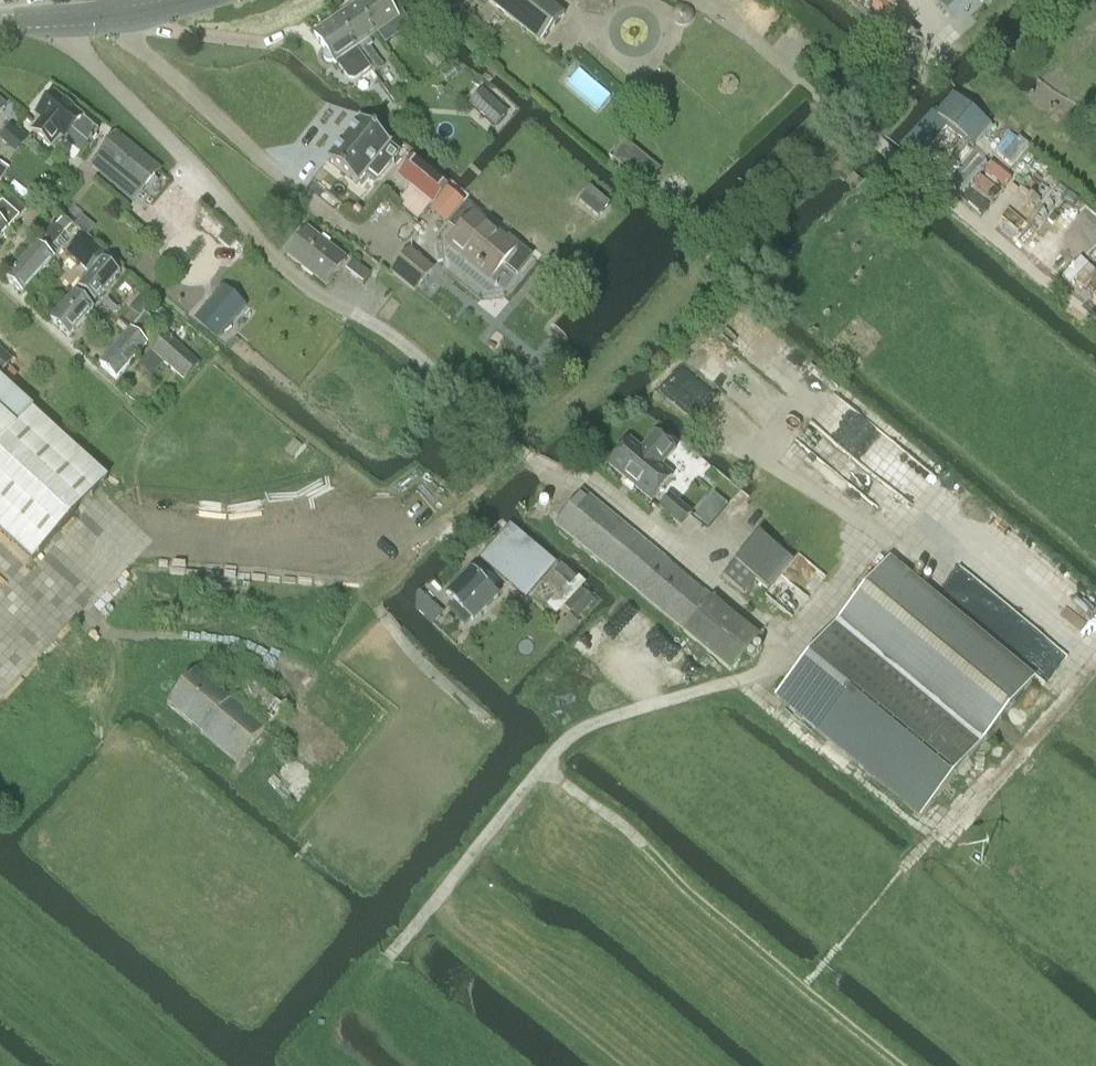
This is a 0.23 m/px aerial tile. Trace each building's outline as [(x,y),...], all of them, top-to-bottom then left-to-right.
[(377,33),(398,19),(397,17),(402,13),(392,0),(387,0),(385,1),(384,0),(361,0),(355,4),(377,33)] [(564,15),(545,0),(487,0),(540,44),(564,15)] [(937,3),(955,22),(980,0),(941,0),(937,3)] [(371,68),(370,69),(374,73),(384,66),(370,46),(372,44),(369,39),(377,33),(355,4),(335,18),(356,48),(371,68)] [(314,33),(326,51),(325,51),(325,52),(324,53),(324,55),(324,56),(324,57),(324,58),(325,59),(325,60),(326,61),(328,62),(329,62),(331,62),(332,61),(333,61),(335,63),(336,62),(344,73),(351,83),(370,69),(371,68),(356,48),(335,18),(314,33)] [(422,55),(435,70),(444,63),(432,47),(422,55)] [(482,91),(470,105),(495,127),(507,113),(482,91)] [(953,93),(908,145),(920,156),(953,184),(980,152),(973,146),(991,126),(953,93)] [(39,118),(29,129),(48,145),(58,134),(64,139),(71,130),(88,144),(98,132),(54,94),(45,104),(43,103),(37,110),(39,112),(36,115),(39,118)] [(361,120),(328,160),(357,184),(368,171),(379,179),(400,153),(389,145),(390,144),(361,120)] [(116,134),(91,163),(136,201),(161,172),(116,134)] [(625,141),(612,158),(631,173),(647,186),(660,169),(644,156),(625,141)] [(433,204),(447,187),(412,158),(398,176),(412,187),(399,203),(418,219),(431,203),(433,204)] [(446,224),(464,202),(449,188),(430,210),(446,224)] [(8,231),(7,230),(26,209),(10,194),(0,205),(0,239),(8,231)] [(488,278),(502,262),(514,273),(519,272),(532,257),(509,237),(505,242),(478,220),(482,215),(467,203),(449,225),(460,235),(451,247),(488,278)] [(43,238),(6,279),(22,294),(52,261),(44,254),(52,245),(52,246),(71,224),(62,216),(52,227),(43,237),(43,238)] [(326,286),(345,261),(306,230),(287,255),(326,286)] [(80,274),(86,279),(108,254),(97,244),(83,259),(89,264),(80,274)] [(414,291),(432,269),(409,251),(391,273),(414,291)] [(87,280),(51,320),(69,336),(92,310),(86,304),(91,298),(93,300),(116,273),(118,275),(124,268),(125,267),(124,266),(109,253),(108,254),(86,279),(87,280)] [(346,269),(362,282),(369,273),(353,260),(346,269)] [(222,287),(195,320),(218,338),(245,305),(222,287)] [(145,314),(100,365),(116,379),(146,346),(140,341),(155,323),(145,314)] [(199,365),(193,359),(175,344),(166,335),(151,351),(184,381),(199,365)] [(0,348),(0,375),(13,361),(0,348)] [(107,479),(32,410),(33,409),(0,378),(0,531),(32,561),(107,479)] [(608,465),(652,501),(673,476),(659,464),(673,448),(653,431),(639,447),(629,440),(608,465)] [(582,490),(554,524),(684,631),(712,598),(582,490)] [(658,509),(681,527),(692,513),(669,495),(658,509)] [(508,526),(478,559),(525,600),(555,565),(556,564),(510,523),(508,526)] [(759,534),(735,562),(769,590),(792,561),(759,534)] [(890,558),(775,697),(918,816),(1034,678),(890,558)] [(558,567),(534,593),(547,605),(557,614),(582,587),(585,583),(578,578),(578,579),(561,564),(558,567)] [(447,594),(455,602),(448,609),(463,625),(470,618),(473,621),(498,597),(471,570),(447,594)] [(581,590),(564,608),(579,622),(596,604),(581,590)] [(220,683),(270,725),(283,708),(234,667),(220,683)] [(195,672),(167,705),(237,763),(265,729),(195,672)]
